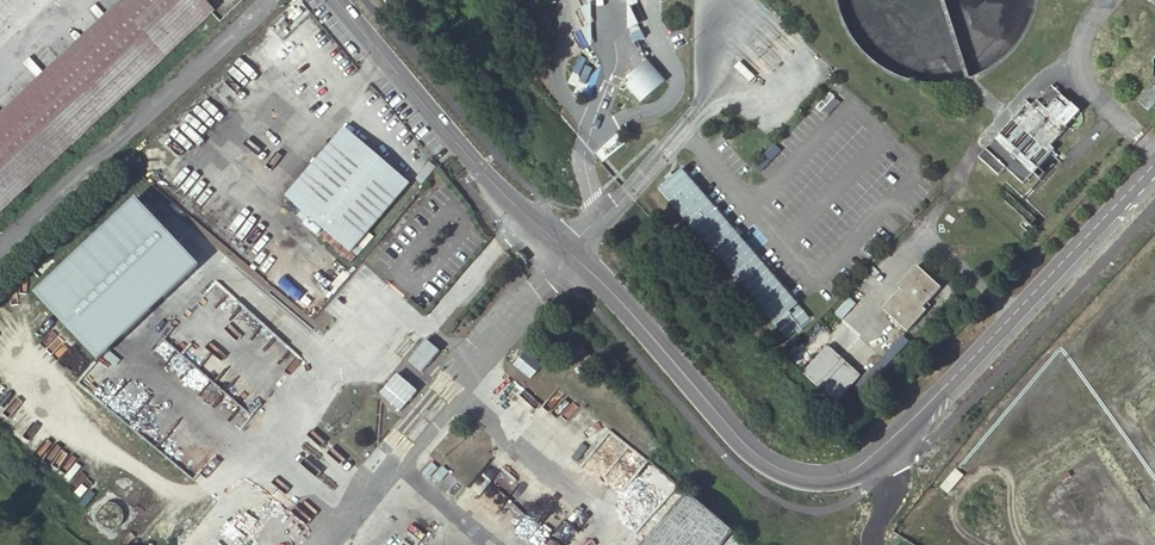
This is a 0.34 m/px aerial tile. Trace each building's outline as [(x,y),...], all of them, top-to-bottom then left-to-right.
[(210,13),(199,0),(134,0),(0,125),(0,208),(210,13)] [(242,0),(210,0),(209,2),(223,18),(242,0)] [(667,81),(649,60),(628,78),(631,80),(627,84),(643,102),(667,81)] [(1154,83),(1138,103),(1150,113),(1154,108),(1154,83)] [(1081,115),(1049,86),(981,162),(997,176),(1003,169),(1022,186),(1051,155),(1048,151),(1081,115)] [(286,194),(296,202),(356,135),(346,126),(286,194)] [(356,135),(296,202),(352,251),(411,183),(356,135)] [(810,317),(682,168),(658,189),(785,338),(810,317)] [(136,198),(35,293),(98,360),(199,265),(136,198)] [(903,289),(885,309),(908,331),(927,310),(924,307),(942,287),(918,265),(899,286),(903,289)] [(425,340),(408,361),(421,372),(438,351),(425,340)] [(590,357),(580,345),(574,350),(584,362),(590,357)] [(829,345),(805,370),(839,401),(862,376),(829,345)] [(580,366),(575,370),(586,384),(591,380),(580,366)] [(396,375),(380,396),(400,412),(417,392),(396,375)] [(747,544),(649,461),(581,404),(579,407),(557,387),(518,434),(609,511),(642,472),(680,503),(675,508),(664,499),(657,507),(668,516),(643,544),(745,544),(747,544)]
